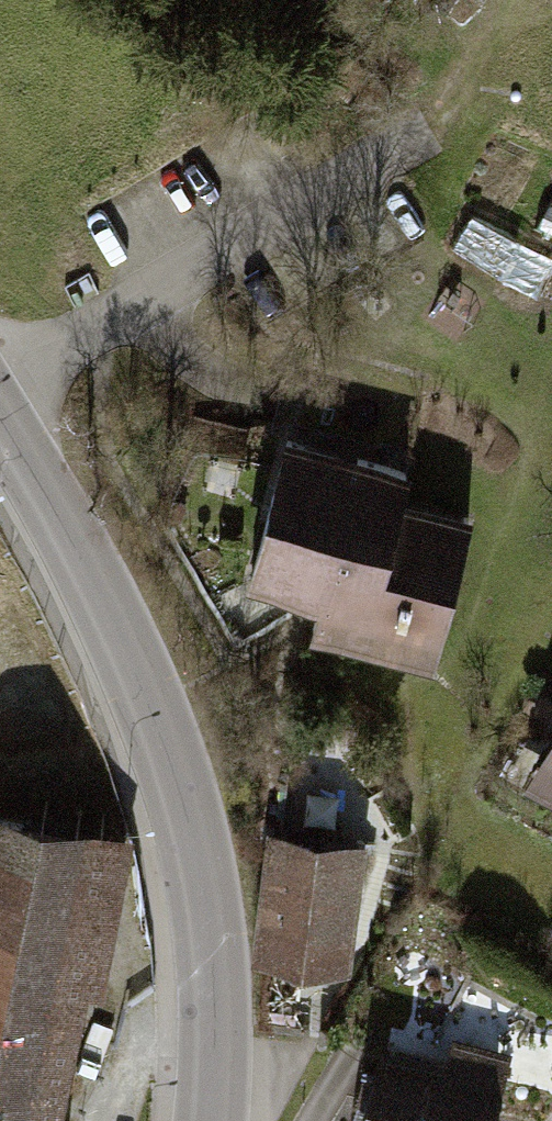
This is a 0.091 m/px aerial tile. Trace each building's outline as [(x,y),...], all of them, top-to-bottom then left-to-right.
[(413,468),(291,435),(251,582),(307,597),(300,624),(437,661),(478,509),(407,490),(413,468)] [(533,779),(551,789),(551,741),(533,779)] [(78,996),(108,839),(0,818),(0,981),(78,996)] [(366,843),(264,830),(249,954),(350,967),(366,843)] [(0,981),(0,1120),(55,1120),(78,996),(0,981)] [(383,1051),(366,1120),(493,1120),(508,1058),(458,1045),(452,1069),(383,1051)]
